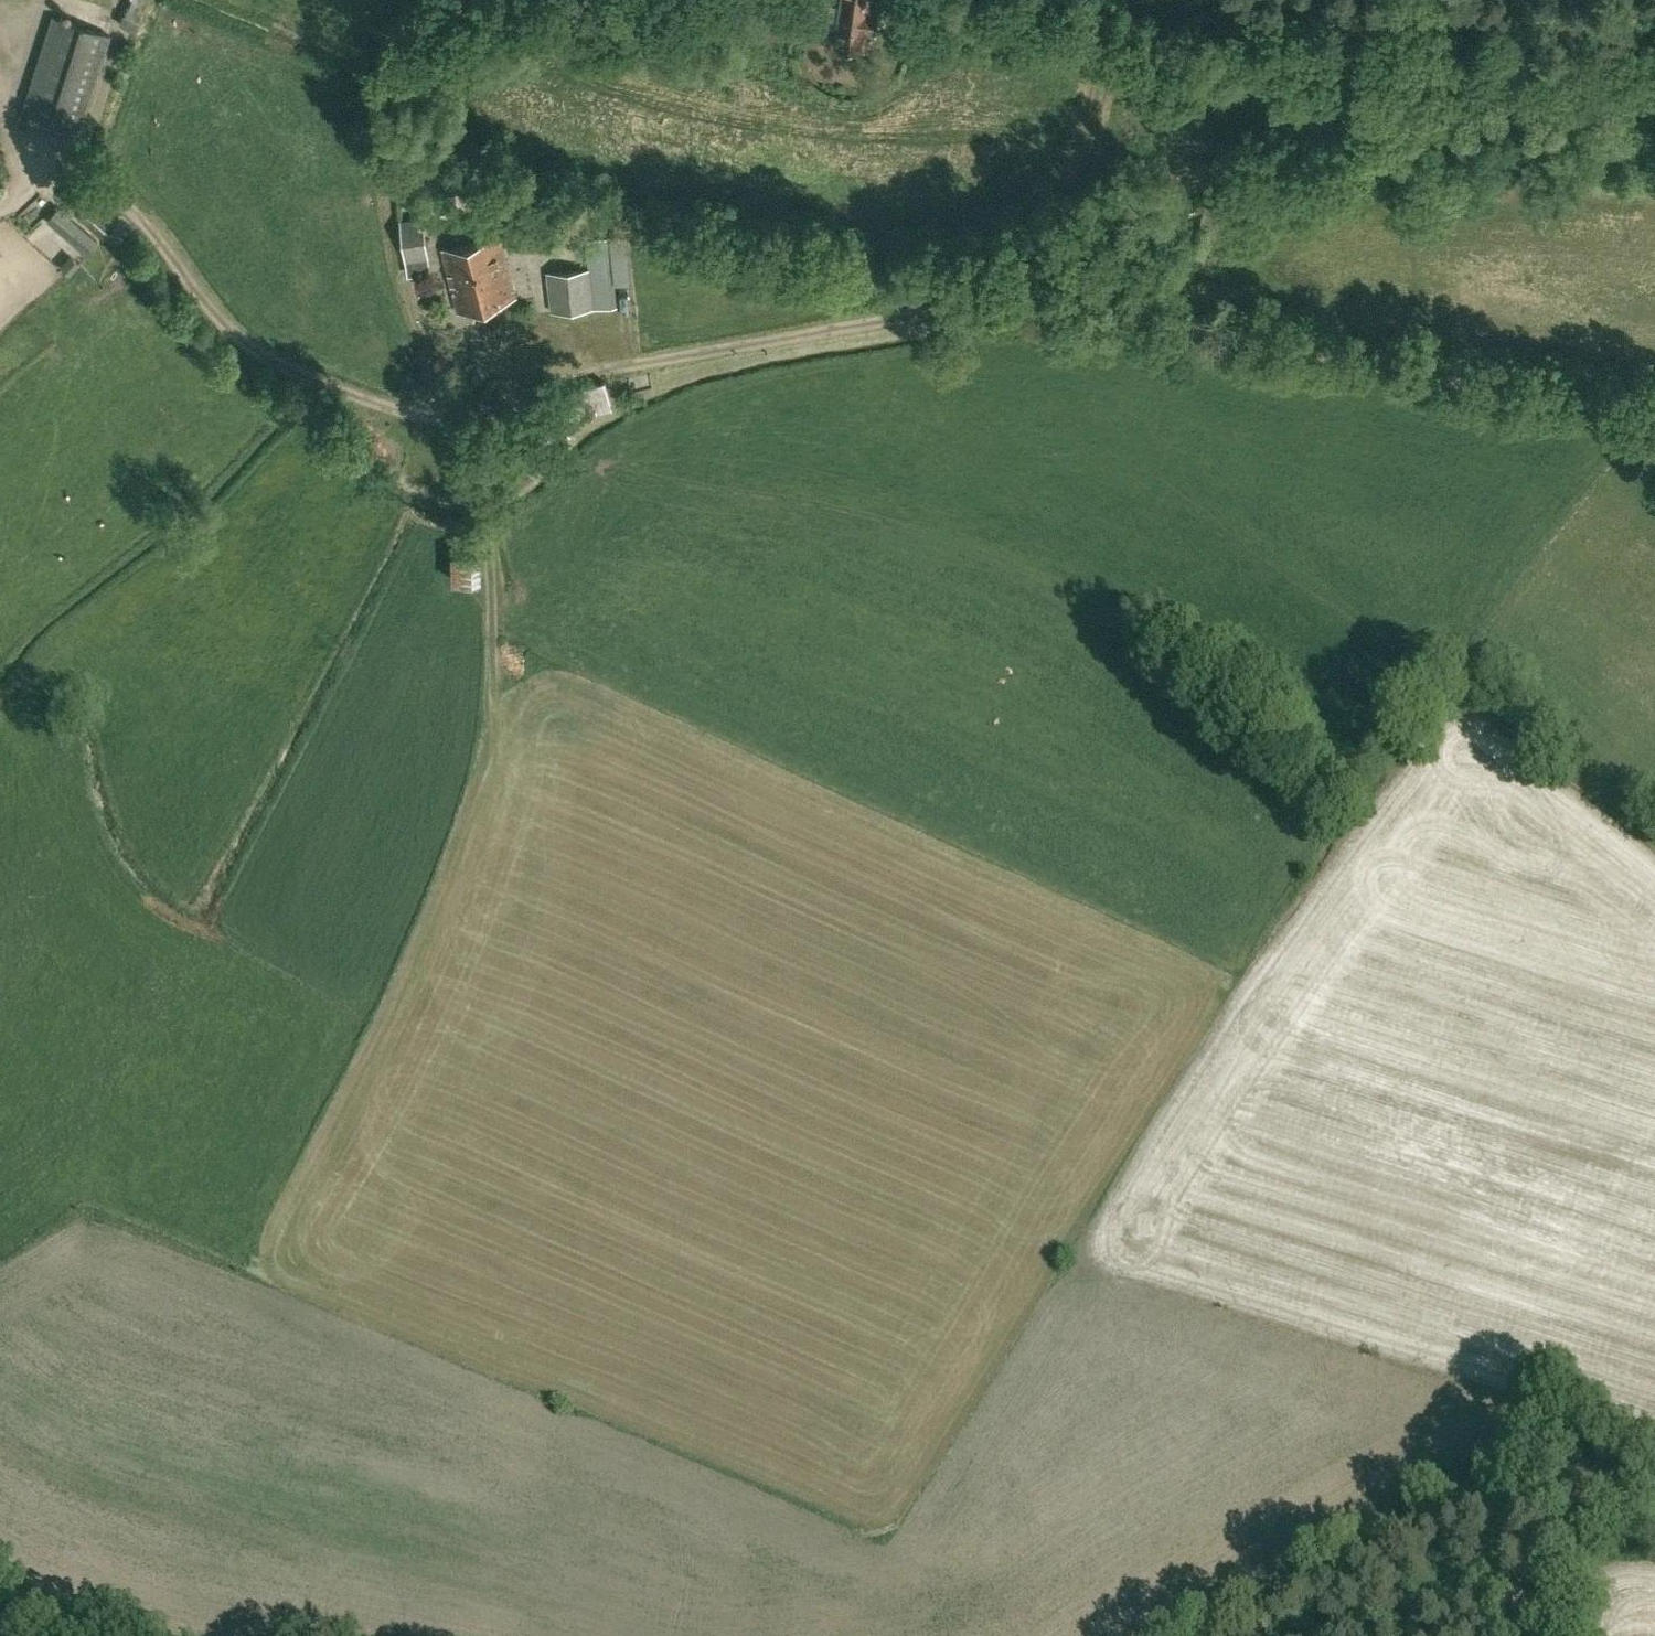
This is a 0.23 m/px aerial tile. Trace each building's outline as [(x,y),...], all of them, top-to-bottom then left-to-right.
[(839,28),(837,45),(863,48),(866,31),(876,32),(879,12),(869,11),(870,0),(843,0),(839,28)] [(52,15),(22,110),(79,128),(109,33),(52,15)] [(53,218),(90,251),(114,223),(78,190),(53,218)] [(406,261),(430,257),(425,216),(401,219),(406,261)] [(471,242),(488,304),(516,297),(499,235),(471,242)] [(618,306),(611,235),(586,237),(590,268),(546,272),(551,312),(618,306)] [(459,312),(488,304),(471,242),(443,249),(459,312)] [(614,407),(606,380),(563,392),(569,412),(596,406),(597,411),(614,407)]
